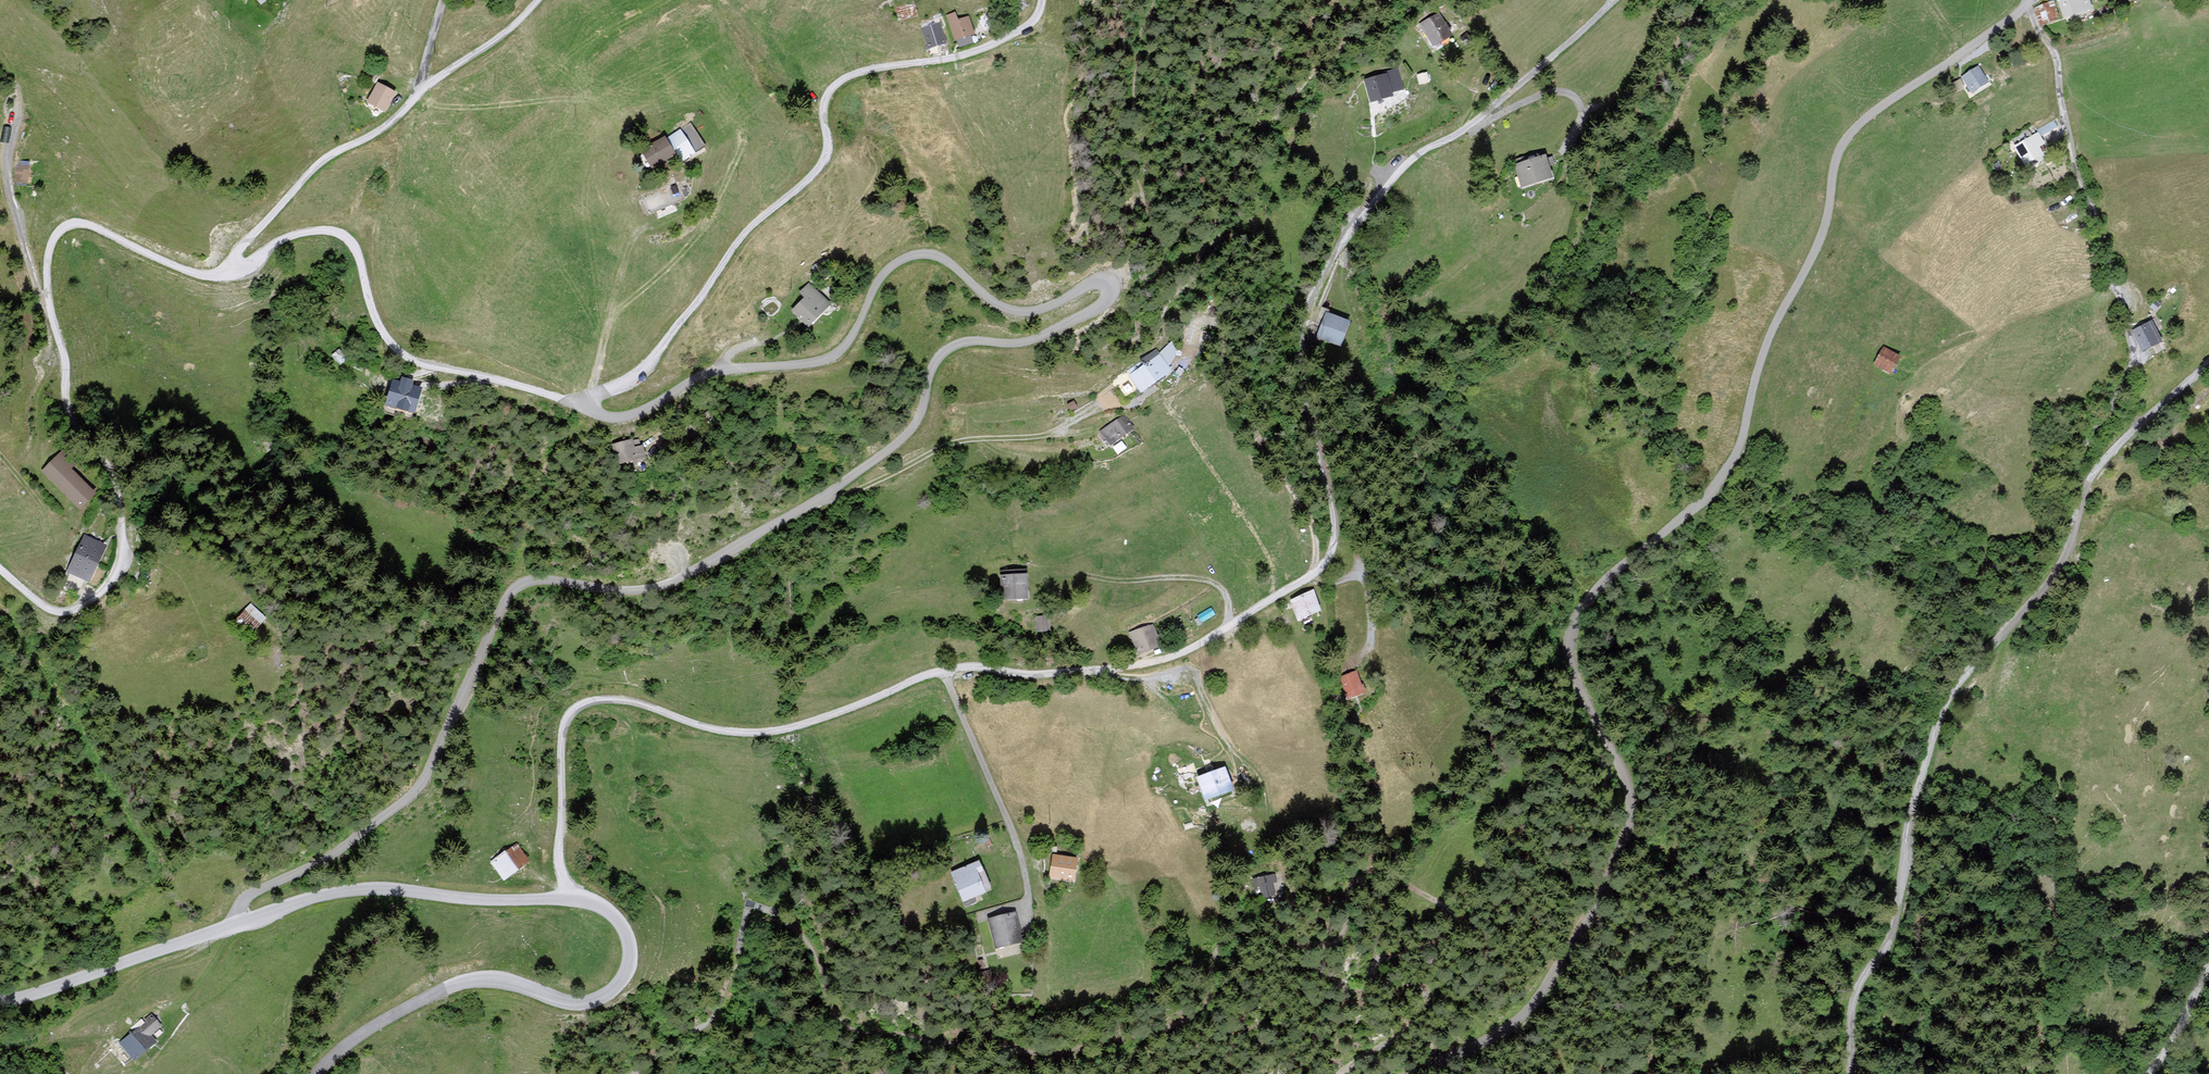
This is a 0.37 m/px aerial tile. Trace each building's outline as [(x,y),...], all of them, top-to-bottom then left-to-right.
[(920,18),(915,0),(906,0),(896,2),(901,23),(920,18)] [(2040,23),(2060,15),(2055,0),(2044,0),(2034,4),(2040,23)] [(2092,0),(2062,0),(2069,21),(2096,12),(2092,0)] [(1456,38),(1442,14),(1422,26),(1436,50),(1456,38)] [(977,37),(971,19),(962,22),(959,15),(949,18),(957,44),(977,37)] [(948,46),(942,25),(923,30),(929,52),(948,46)] [(1994,85),(1981,68),(1965,80),(1978,97),(1994,85)] [(1406,93),(1398,72),(1367,84),(1375,104),(1406,93)] [(396,94),(379,85),(369,105),(387,114),(396,94)] [(705,147),(691,126),(670,140),(685,163),(698,155),(697,152),(705,147)] [(2052,154),(2040,135),(2018,149),(2031,168),(2052,154)] [(678,157),(667,138),(643,152),(654,170),(678,157)] [(1558,181),(1549,158),(1518,169),(1526,193),(1558,181)] [(15,179),(27,182),(30,169),(19,166),(15,179)] [(836,308),(813,285),(802,296),(807,301),(795,313),(813,331),(836,308)] [(1352,326),(1328,316),(1318,340),(1343,350),(1352,326)] [(2169,346),(2157,324),(2138,334),(2150,356),(2169,346)] [(1905,360),(1887,350),(1878,366),(1896,376),(1905,360)] [(1178,359),(1173,352),(1166,357),(1171,364),(1178,359)] [(1177,375),(1164,356),(1133,378),(1146,397),(1177,375)] [(417,382),(405,379),(404,385),(397,383),(390,410),(419,418),(426,392),(415,389),(417,382)] [(1138,433),(1127,418),(1105,434),(1115,449),(1138,433)] [(642,442),(642,441),(619,449),(626,469),(651,460),(648,450),(645,450),(642,442)] [(78,467),(65,453),(45,473),(84,512),(100,497),(74,471),(78,467)] [(111,550),(86,538),(68,575),(94,587),(111,550)] [(1031,601),(1030,578),(1004,579),(1005,602),(1031,601)] [(251,588),(242,602),(259,613),(268,599),(251,588)] [(1326,615),(1316,594),(1294,605),(1303,625),(1326,615)] [(1055,634),(1053,619),(1040,620),(1041,635),(1055,634)] [(1163,649),(1154,627),(1132,636),(1142,658),(1163,649)] [(1368,696),(1359,675),(1343,682),(1353,703),(1368,696)] [(1238,796),(1228,770),(1201,781),(1211,806),(1238,796)] [(533,865),(520,846),(494,864),(506,883),(533,865)] [(1082,862),(1054,858),(1051,880),(1078,885),(1082,862)] [(985,869),(983,865),(954,879),(968,906),(991,895),(979,872),(985,869)] [(1275,873),(1253,879),(1255,889),(1260,888),(1263,899),(1277,896),(1274,883),(1278,882),(1275,873)] [(1028,945),(1019,915),(993,923),(1001,952),(1028,945)] [(163,1031),(155,1021),(153,1023),(151,1019),(146,1023),(148,1025),(139,1032),(138,1031),(121,1045),(136,1063),(158,1046),(153,1039),(163,1031)]
